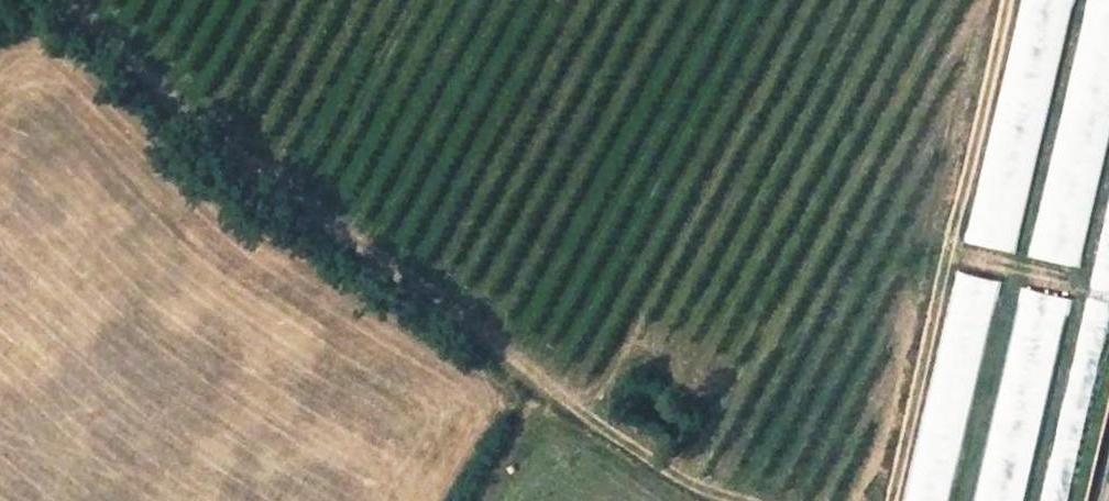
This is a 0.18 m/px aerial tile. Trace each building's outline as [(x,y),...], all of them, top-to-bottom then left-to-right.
[(970,249),(1023,258),(1066,0),(1012,0),(970,249)] [(1108,137),(1108,0),(1080,0),(1032,263),(1084,272),(1108,137)] [(1048,500),(1090,500),(1108,388),(1108,137),(1048,500)] [(994,283),(951,274),(904,500),(949,500),(994,283)] [(1061,299),(1012,290),(975,500),(1026,500),(1061,299)]
